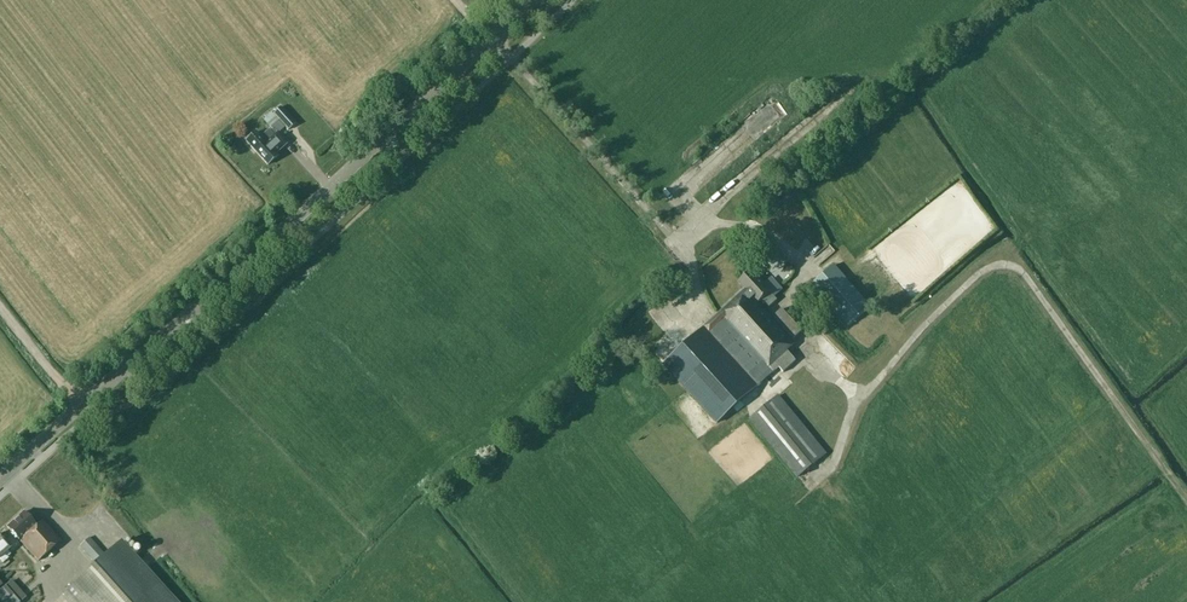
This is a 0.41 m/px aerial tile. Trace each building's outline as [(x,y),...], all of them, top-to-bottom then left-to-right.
[(770,98),(740,127),(754,141),(784,111),(770,98)] [(288,130),(295,123),(280,107),(273,114),(271,111),(263,119),(270,128),(272,129),(270,131),(268,130),(259,138),(265,144),(255,152),(267,165),(277,156),(275,154),(284,146),(275,136),(285,127),(288,130)] [(834,265),(812,284),(848,326),(871,307),(834,265)] [(802,331),(781,309),(772,318),(755,299),(759,296),(769,307),(777,300),(775,297),(783,290),(771,278),(763,285),(751,271),(738,282),(745,290),(703,328),(712,338),(729,323),(769,367),(787,350),(795,343),(792,340),(802,331)] [(712,338),(703,328),(663,364),(667,368),(717,423),(757,387),(712,338)] [(817,362),(809,367),(816,380),(824,376),(817,362)] [(796,396),(805,388),(799,381),(790,389),(796,396)] [(778,395),(772,400),(750,418),(798,476),(826,453),(778,395)] [(21,542),(38,560),(60,540),(42,521),(36,527),(23,512),(6,528),(20,543),(21,542)] [(9,544),(0,533),(0,557),(4,554),(6,557),(10,554),(7,551),(12,547),(9,544)] [(89,538),(80,546),(96,564),(64,593),(72,601),(175,601),(120,542),(105,556),(89,538)] [(5,586),(0,590),(0,601),(19,601),(5,586)]
